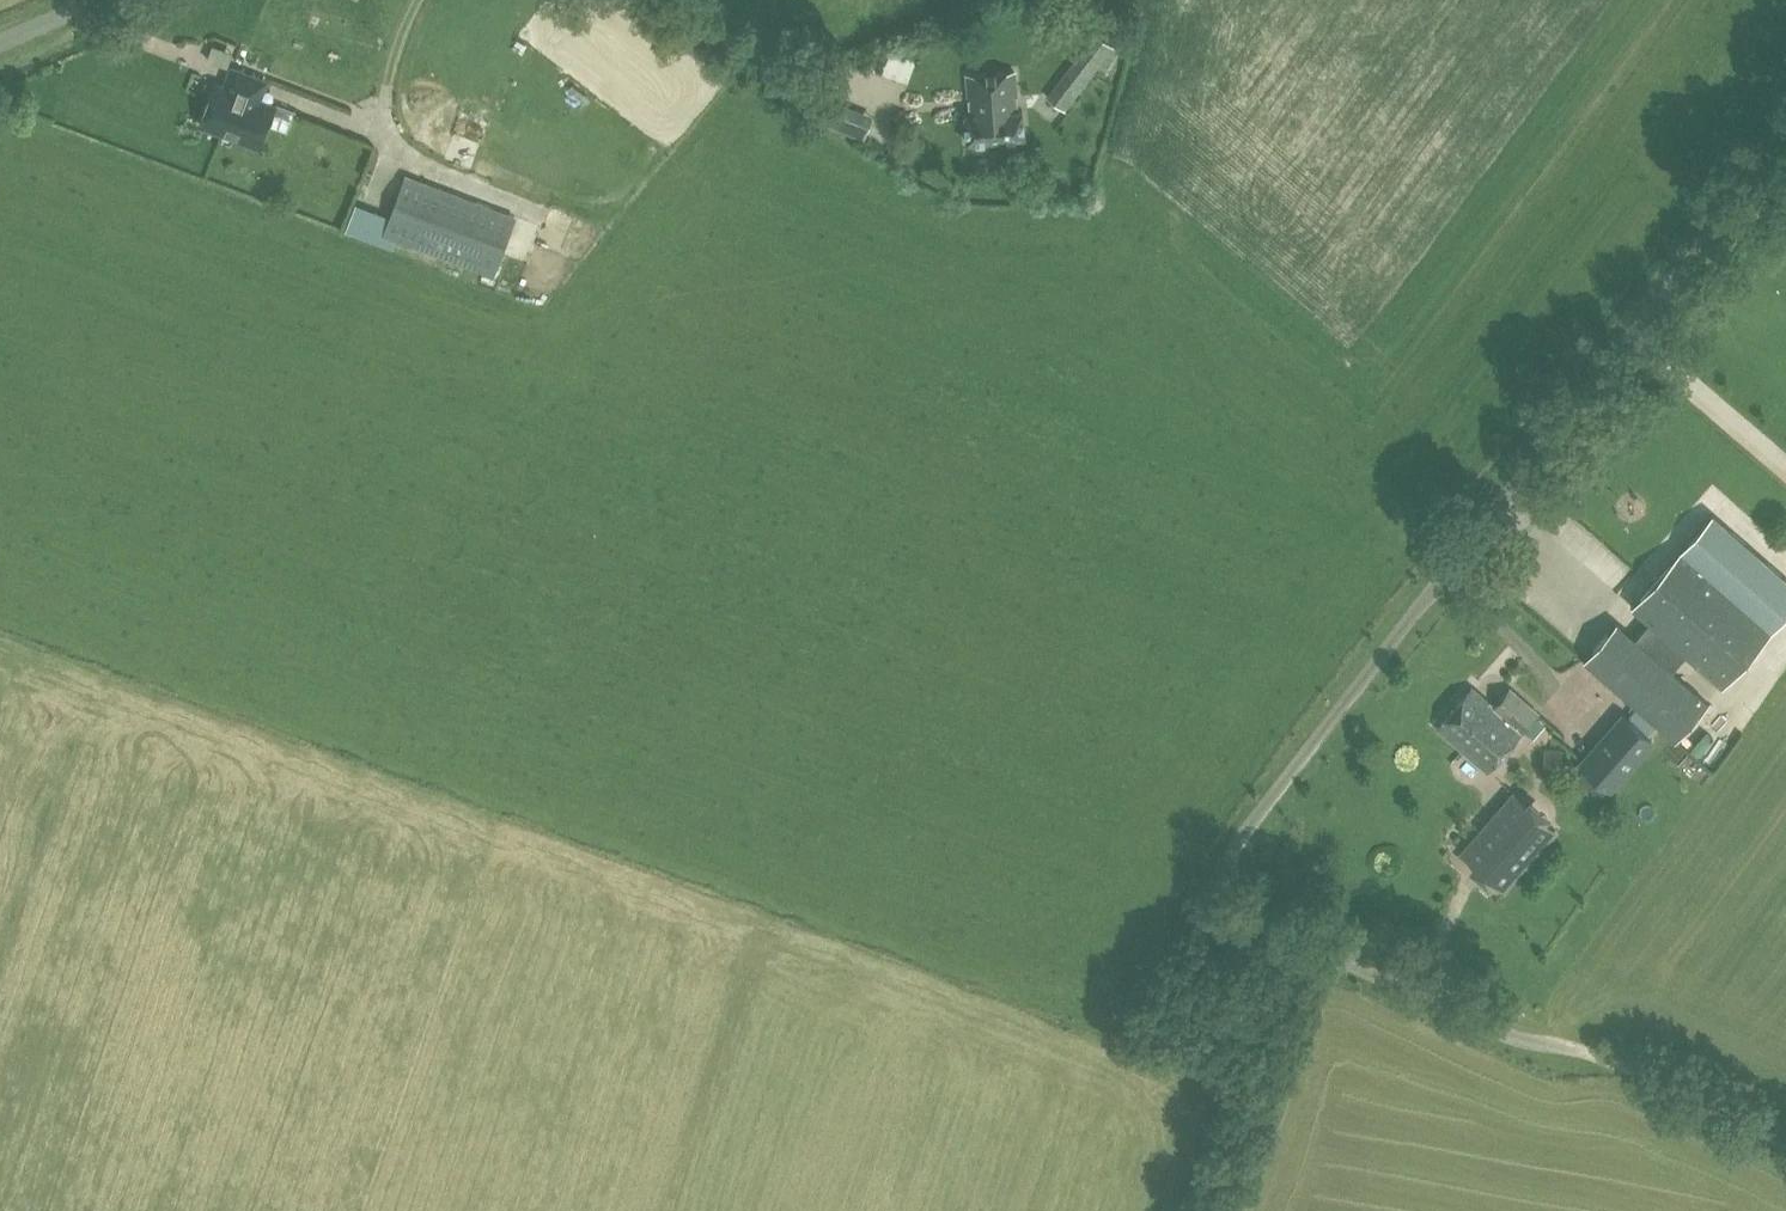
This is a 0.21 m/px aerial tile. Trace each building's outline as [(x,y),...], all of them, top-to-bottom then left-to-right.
[(1116,47),(1096,32),(1059,80),(1055,85),(1046,97),(1060,109),(1065,112),(1068,109),(1075,99),(1116,47)] [(216,83),(200,123),(260,146),(275,106),(258,99),(265,80),(234,68),(227,87),(216,83)] [(1015,71),(967,74),(970,114),(966,114),(968,142),(1025,137),(1023,110),(1018,110),(1015,71)] [(873,114),(817,93),(808,118),(864,139),(873,114)] [(385,233),(494,274),(515,217),(406,176),(385,233)] [(1617,621),(1584,659),(1676,740),(1709,702),(1672,670),(1686,653),(1723,686),(1785,614),(1785,579),(1712,514),(1632,605),(1650,621),(1635,637),(1617,621)] [(1437,727),(1488,771),(1539,713),(1510,688),(1494,706),(1472,687),(1437,727)] [(1610,788),(1653,739),(1622,712),(1579,762),(1583,765),(1572,777),(1595,797),(1606,785),(1610,788)] [(1464,850),(1505,886),(1557,827),(1516,791),(1464,850)]
